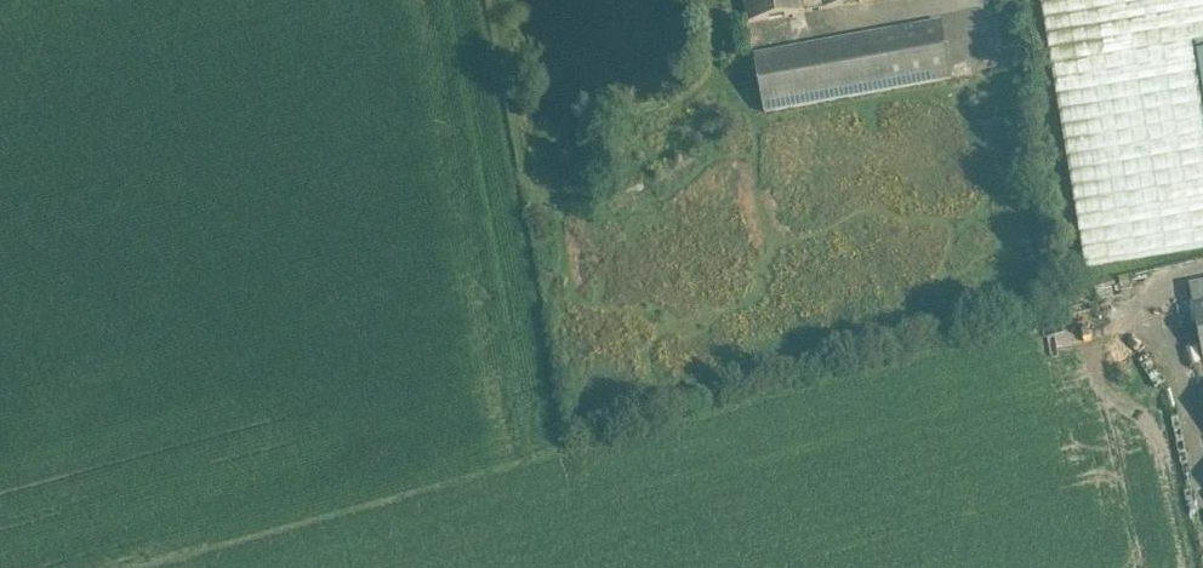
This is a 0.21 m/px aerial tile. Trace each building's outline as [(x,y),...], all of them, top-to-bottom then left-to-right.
[(749,23),(876,0),(745,0),(749,23)] [(1087,267),(1202,248),(1202,101),(1194,45),(1202,43),(1202,0),(1042,0),(1087,267)] [(766,113),(952,80),(942,22),(755,56),(766,113)] [(1202,101),(1202,43),(1194,45),(1202,101)] [(1195,306),(1202,352),(1202,305),(1195,306)]
